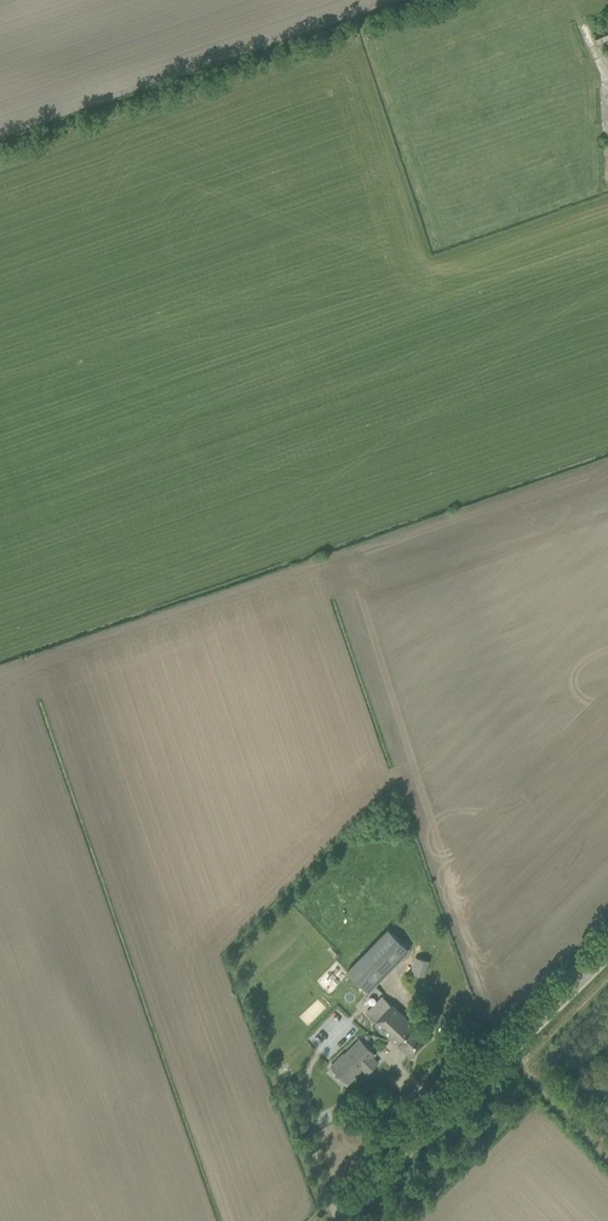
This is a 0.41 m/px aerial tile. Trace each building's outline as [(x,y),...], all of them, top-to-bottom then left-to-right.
[(592,31),(598,44),(607,40),(607,24),(592,31)] [(369,992),(409,950),(387,929),(347,971),(369,992)] [(427,974),(427,958),(416,957),(415,973),(427,974)] [(382,996),(373,1006),(381,1014),(374,1021),(401,1047),(410,1056),(427,1038),(418,1030),(382,996)] [(332,1067),(329,1070),(335,1076),(338,1073),(347,1082),(380,1047),(364,1032),(331,1067),(332,1067)] [(283,1079),(293,1073),(288,1062),(277,1068),(283,1079)]
